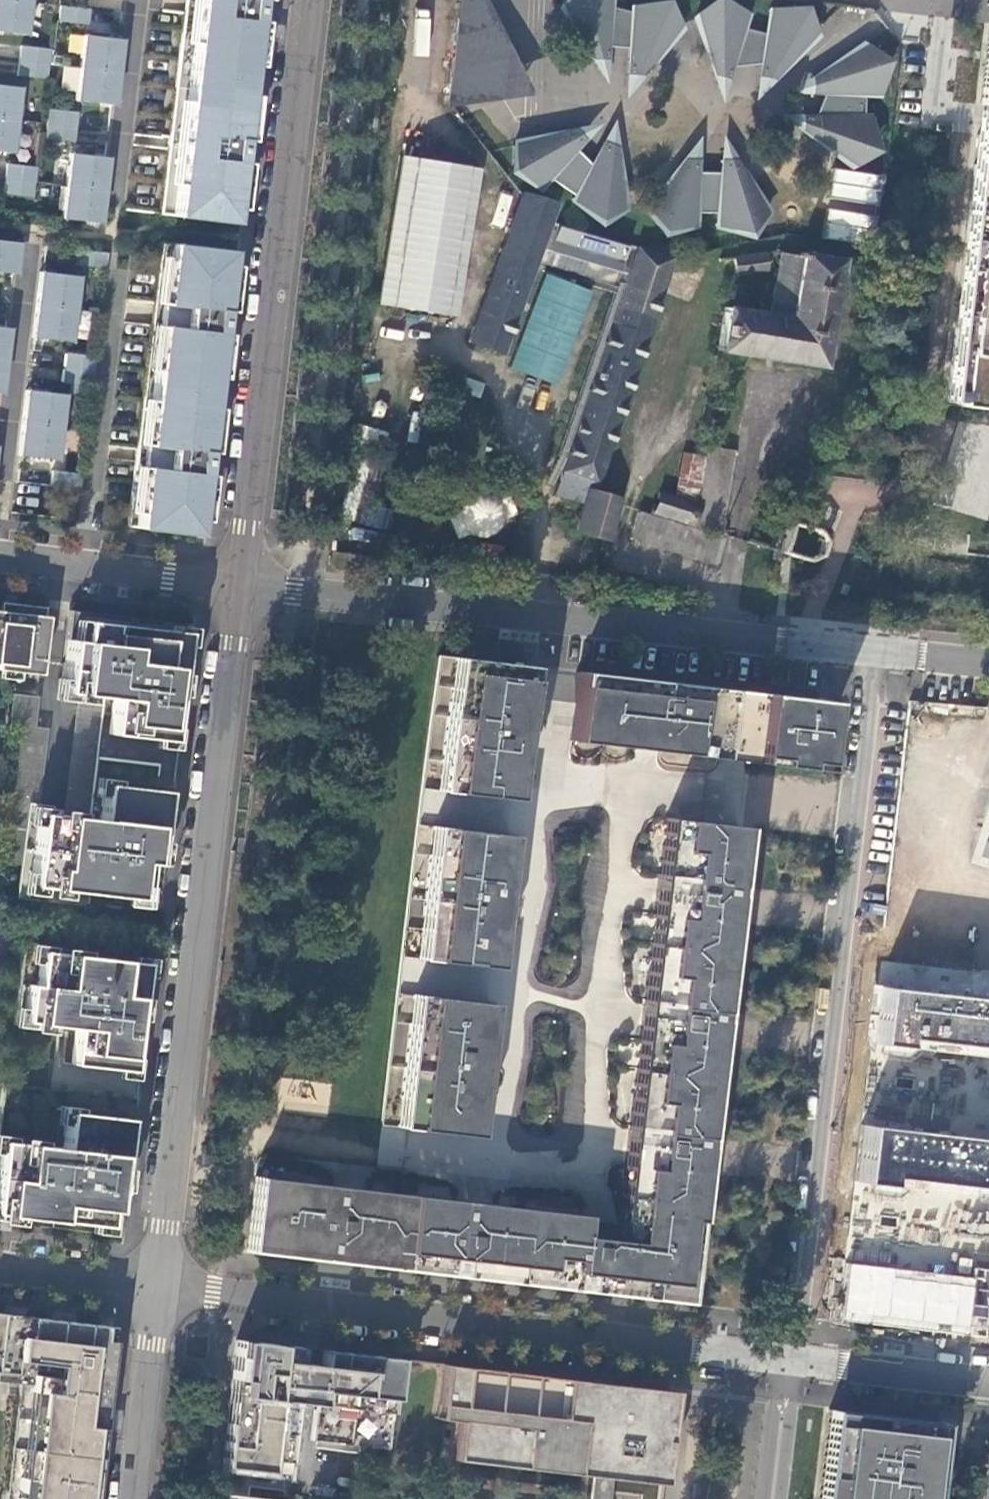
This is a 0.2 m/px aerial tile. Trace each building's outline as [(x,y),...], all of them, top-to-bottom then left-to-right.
[(14,0),(0,0),(0,31),(25,34),(29,2),(14,0)] [(173,215),(231,222),(238,163),(247,163),(249,140),(240,139),(254,21),(263,22),(266,0),(198,0),(173,215)] [(450,107),(516,89),(482,0),(463,0),(450,107)] [(607,45),(629,46),(626,74),(640,76),(679,25),(664,5),(632,6),(631,13),(608,7),(609,0),(563,0),(560,4),(593,59),(606,60),(607,45)] [(744,14),(715,0),(695,14),(713,75),(726,80),(731,65),(760,62),(757,76),(771,79),(815,32),(803,11),(771,9),(763,36),(739,30),(744,14)] [(88,9),(59,5),(58,21),(87,24),(88,9)] [(283,42),(284,24),(277,23),(275,41),(283,42)] [(980,104),(986,105),(988,105),(988,31),(980,104)] [(120,39),(83,34),(79,67),(117,72),(120,39)] [(49,49),(20,45),(19,60),(48,64),(49,49)] [(864,46),(810,78),(810,92),(825,93),(815,116),(800,115),(800,129),(852,165),(871,149),(869,117),(861,117),(862,94),(878,94),(883,62),(864,46)] [(48,64),(19,60),(17,76),(46,78),(48,64)] [(117,72),(79,67),(75,100),(113,104),(117,72)] [(0,85),(0,118),(15,120),(19,87),(0,85)] [(986,105),(952,405),(988,409),(988,105),(986,105)] [(76,111),(48,108),(46,124),(74,126),(76,111)] [(0,118),(0,151),(11,152),(15,120),(0,118)] [(74,126),(46,124),(44,138),(73,142),(74,126)] [(537,187),(549,175),(576,194),(572,201),(599,220),(622,210),(616,147),(604,141),(590,166),(574,150),(584,139),(574,129),(512,145),(509,171),(537,187)] [(107,157),(69,153),(65,185),(103,190),(107,157)] [(401,158),(376,305),(455,318),(479,171),(401,158)] [(717,227),(747,233),(766,214),(734,159),(720,159),(719,174),(697,173),(697,158),(683,159),(646,211),(662,232),(694,227),(695,211),(718,211),(717,227)] [(7,162),(4,195),(35,198),(38,165),(7,162)] [(103,190),(65,185),(61,218),(99,222),(103,190)] [(522,192),(467,342),(500,354),(535,261),(548,222),(555,202),(522,192)] [(637,247),(628,245),(619,274),(550,254),(558,225),(548,222),(535,261),(613,284),(623,287),(637,247)] [(628,245),(558,225),(550,254),(619,274),(628,245)] [(0,240),(0,272),(12,273),(14,274),(18,242),(0,240)] [(227,251),(168,244),(135,527),(194,534),(201,475),(210,476),(213,452),(204,451),(218,334),(227,335),(229,311),(221,310),(227,251)] [(671,256),(637,247),(623,287),(566,460),(553,498),(580,506),(573,530),(605,541),(617,500),(593,492),(650,318),(671,256)] [(106,252),(78,249),(76,265),(105,268),(106,252)] [(777,250),(768,311),(723,305),(717,348),(820,364),(838,256),(797,249),(796,252),(777,250)] [(736,253),(736,271),(770,271),(770,253),(736,253)] [(77,276),(39,271),(36,304),(73,308),(77,276)] [(541,276),(507,369),(554,386),(588,292),(541,276)] [(623,287),(613,284),(556,457),(566,460),(623,287)] [(73,308),(36,304),(32,336),(69,342),(73,308)] [(83,353),(65,352),(61,384),(80,386),(83,353)] [(63,394),(26,390),(22,422),(60,427),(63,394)] [(60,427),(22,422),(18,455),(56,459),(60,427)] [(651,514),(719,532),(731,452),(702,448),(701,457),(680,454),(672,498),(657,495),(651,514)] [(378,528),(391,471),(365,465),(351,522),(378,528)] [(53,471),(52,485),(78,487),(80,473),(53,471)] [(627,540),(712,565),(720,539),(635,513),(627,540)] [(0,611),(0,670),(39,674),(45,616),(0,611)] [(107,732),(170,739),(180,652),(169,651),(172,630),(80,620),(78,640),(65,639),(59,691),(112,697),(107,732)] [(529,666),(452,657),(437,790),(513,799),(529,666)] [(820,700),(577,671),(569,740),(812,769),(820,700)] [(10,722),(34,725),(38,696),(13,693),(10,722)] [(98,820),(35,813),(27,885),(142,898),(146,863),(155,863),(164,792),(102,784),(98,820)] [(255,1176),(247,1251),(684,1302),(739,827),(664,818),(617,1223),(580,1219),(581,1214),(255,1176)] [(979,855),(988,858),(988,822),(979,855)] [(509,834),(433,825),(417,958),(494,967),(509,834)] [(25,983),(21,1021),(75,1027),(70,1064),(132,1071),(145,963),(38,950),(34,984),(25,983)] [(870,1042),(899,1046),(901,1034),(988,1045),(988,998),(877,984),(870,1042)] [(490,1002),(413,993),(398,1126),(474,1135),(490,1002)] [(0,1141),(0,1214),(105,1226),(109,1191),(118,1192),(126,1118),(64,1111),(60,1148),(0,1141)] [(882,1184),(883,1174),(988,1186),(988,1113),(985,1139),(863,1125),(857,1181),(882,1184)] [(208,1173),(209,1155),(202,1155),(200,1172),(208,1173)] [(969,1276),(848,1261),(840,1320),(962,1335),(969,1276)] [(0,1312),(0,1371),(4,1372),(13,1373),(14,1359),(60,1365),(59,1377),(31,1373),(29,1390),(38,1391),(28,1475),(19,1473),(16,1498),(91,1498),(92,1488),(84,1487),(91,1427),(99,1428),(109,1340),(100,1339),(102,1324),(11,1314),(0,1312)] [(229,1339),(212,1491),(241,1495),(243,1485),(276,1489),(287,1400),(311,1403),(306,1439),(382,1448),(393,1357),(317,1349),(315,1364),(291,1361),(293,1346),(229,1339)] [(437,1363),(430,1417),(450,1420),(444,1475),(565,1489),(564,1498),(658,1498),(670,1389),(437,1363)] [(838,1410),(831,1467),(827,1498),(923,1498),(933,1421),(838,1410)] [(122,1429),(123,1411),(116,1411),(114,1429),(122,1429)]
